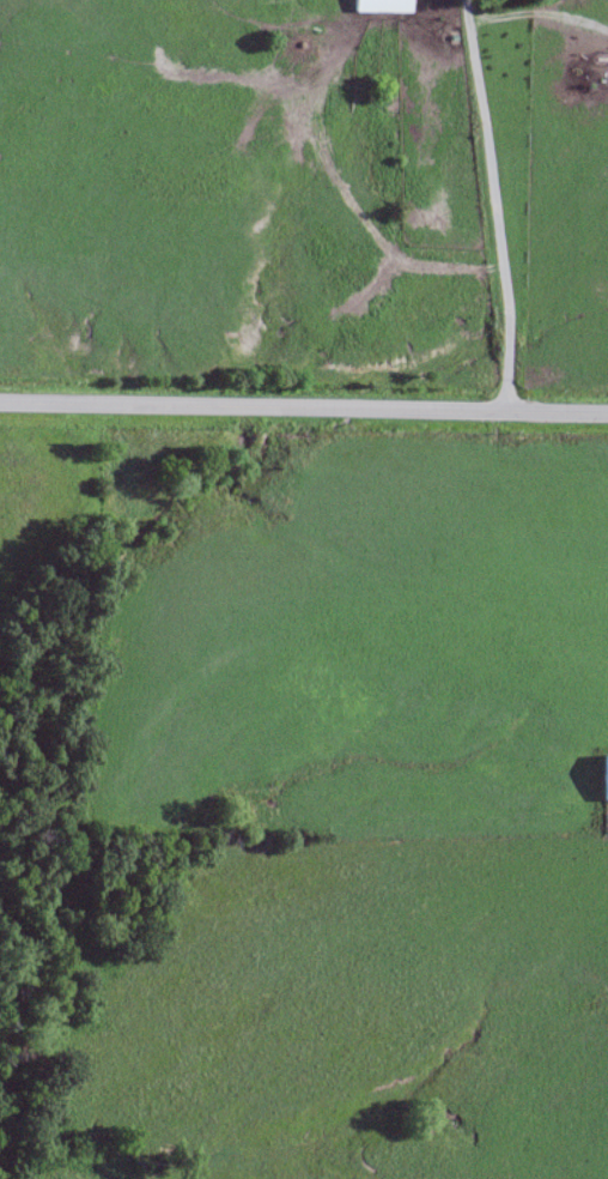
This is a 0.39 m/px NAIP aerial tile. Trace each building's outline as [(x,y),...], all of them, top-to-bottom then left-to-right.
[(412,0),(355,0),(355,12),(412,12),(412,0)]
